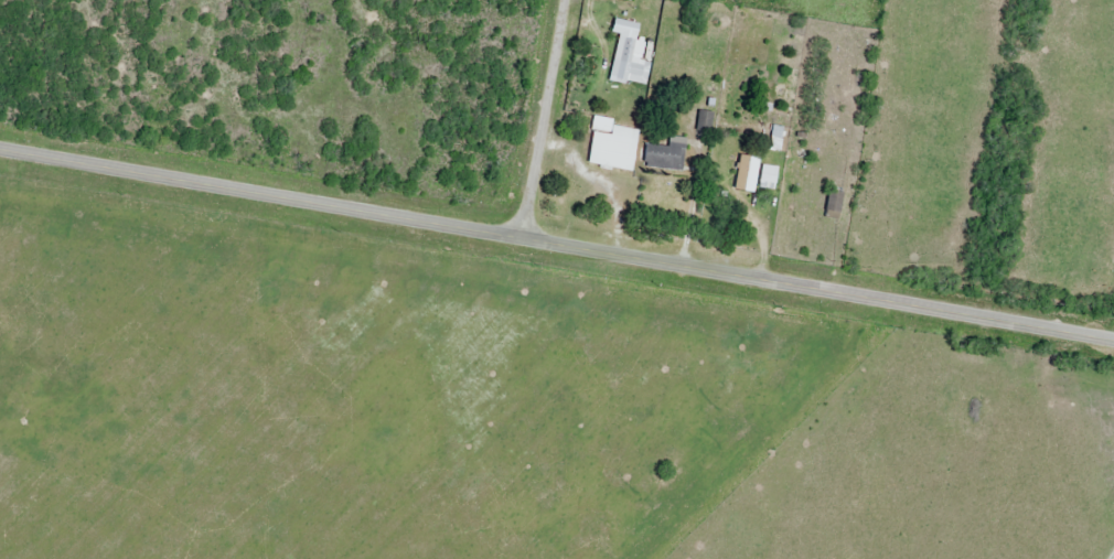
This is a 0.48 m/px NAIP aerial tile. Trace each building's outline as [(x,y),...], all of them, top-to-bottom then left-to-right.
[(650,64),(613,58),(610,82),(646,87),(650,64)] [(710,133),(713,114),(699,112),(696,131),(710,133)] [(588,166),(633,172),(639,131),(612,127),(611,136),(592,134),(588,166)] [(645,146),(643,169),(683,172),(686,139),(669,138),(668,148),(645,146)] [(778,162),(763,160),(758,190),(773,192),(778,162)] [(823,217),(837,221),(846,191),(832,186),(823,217)]
